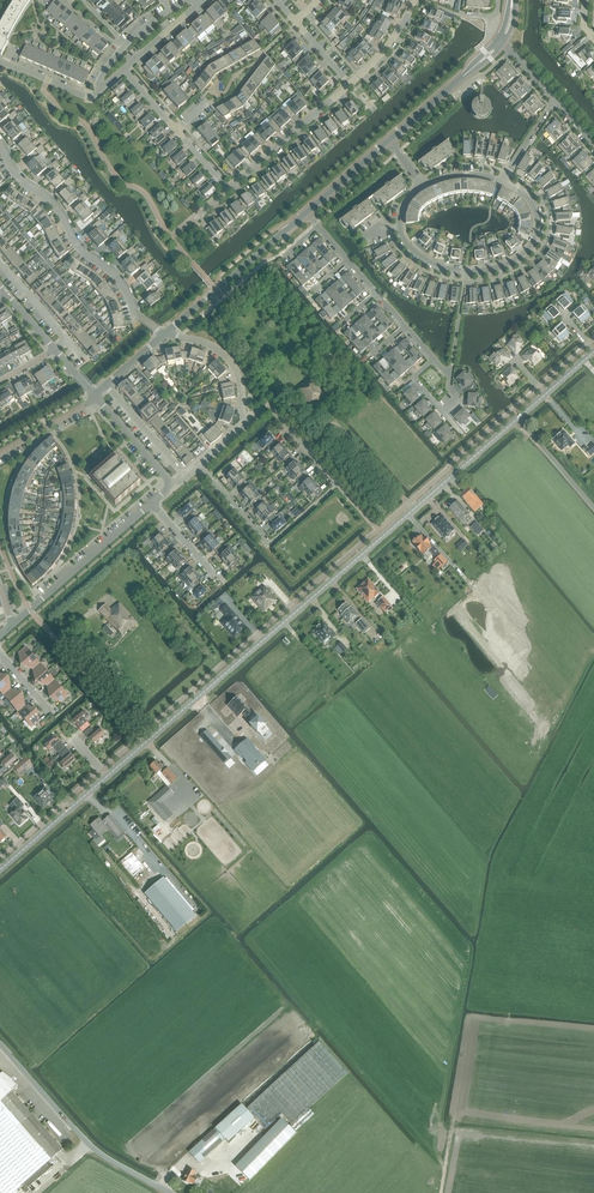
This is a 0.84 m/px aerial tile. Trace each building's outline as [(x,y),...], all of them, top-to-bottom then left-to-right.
[(4,18),(1,25),(0,26),(0,54),(2,55),(8,43),(7,42),(9,38),(13,31),(17,24),(20,18),(24,11),(29,5),(32,0),(16,0),(13,4),(9,11),(5,18),(4,18)] [(47,11),(53,16),(62,5),(61,5),(60,4),(56,0),(47,11)] [(103,11),(113,1),(112,0),(103,0),(98,5),(96,6),(100,10),(101,8),(103,11)] [(139,2),(144,9),(156,1),(155,0),(142,0),(139,2)] [(252,14),(262,5),(257,0),(256,0),(252,0),(245,6),(252,14)] [(343,0),(341,0),(338,5),(348,10),(351,5),(343,0)] [(388,6),(400,10),(402,3),(394,0),(391,0),(388,6)] [(463,6),(466,6),(466,8),(479,9),(482,9),(490,9),(491,0),(463,0),(463,6)] [(107,14),(109,17),(119,7),(113,1),(103,11),(102,12),(106,15),(107,14)] [(217,4),(212,8),(220,18),(228,11),(220,2),(217,4)] [(53,16),(58,21),(68,10),(67,10),(66,9),(62,5),(53,16)] [(252,14),(258,21),(268,13),(265,11),(266,10),(262,5),(252,14)] [(336,8),(331,14),(340,22),(345,16),(346,17),(348,17),(350,13),(338,6),(336,9),(336,8)] [(400,10),(388,6),(386,13),(397,17),(400,10)] [(112,20),(115,23),(125,13),(119,7),(109,17),(108,18),(111,21),(112,20)] [(115,23),(114,24),(117,27),(118,26),(121,29),(122,32),(126,28),(124,26),(131,19),(128,16),(132,13),(134,11),(131,7),(125,13),(115,23)] [(207,13),(204,15),(212,25),(220,18),(212,8),(207,13)] [(431,8),(428,16),(441,21),(443,15),(454,20),(455,16),(442,11),(441,13),(431,8)] [(558,21),(558,22),(567,23),(567,19),(571,20),(572,13),(573,13),(573,9),(560,8),(558,10),(560,12),(560,15),(558,15),(558,16),(557,16),(556,16),(555,17),(555,18),(555,19),(556,20),(557,21),(558,21)] [(58,21),(64,26),(73,15),(71,14),(72,13),(68,10),(58,21)] [(236,14),(234,16),(241,23),(243,21),(237,13),(236,14)] [(258,21),(265,29),(275,20),(270,15),(270,16),(268,13),(258,21)] [(331,14),(326,19),(335,27),(340,22),(331,14)] [(64,26),(70,31),(79,20),(77,19),(77,18),(73,15),(64,26)] [(201,17),(196,22),(205,31),(212,25),(204,15),(202,18),(201,17)] [(382,15),(377,24),(387,30),(391,24),(390,23),(391,20),(382,15)] [(335,27),(326,19),(319,27),(328,38),(332,34),(330,33),(335,27)] [(425,21),(421,28),(434,34),(436,30),(443,34),(445,31),(444,30),(438,27),(432,24),(434,21),(430,19),(428,22),(425,21)] [(70,31),(76,36),(85,25),(85,24),(84,25),(83,23),(79,20),(70,31)] [(275,20),(265,29),(272,37),(281,29),(279,26),(279,25),(275,20)] [(192,26),(189,29),(197,38),(205,31),(196,22),(191,26),(192,26)] [(377,24),(373,30),(383,36),(387,30),(377,24)] [(76,36),(82,40),(91,30),(90,29),(90,30),(89,28),(85,25),(76,36)] [(571,37),(572,36),(572,35),(572,33),(571,32),(570,32),(570,28),(557,27),(556,36),(561,37),(567,43),(570,41),(570,37),(571,37)] [(186,30),(181,35),(190,45),(197,38),(189,29),(187,31),(186,30)] [(250,29),(247,31),(254,38),(256,37),(257,36),(250,29)] [(82,40),(87,45),(96,35),(96,34),(96,35),(94,33),(95,33),(91,30),(82,40)] [(383,36),(373,30),(369,36),(380,42),(383,36)] [(416,36),(415,38),(427,45),(430,47),(434,40),(431,38),(427,36),(419,31),(416,36)] [(87,45),(93,50),(102,39),(100,38),(96,35),(87,45)] [(177,40),(174,42),(182,51),(190,45),(181,35),(176,39),(177,40)] [(102,39),(93,50),(99,55),(108,45),(108,44),(107,44),(106,43),(102,39)] [(253,40),(247,44),(254,53),(261,49),(253,40)] [(282,48),(288,55),(298,47),(294,42),(293,42),(291,40),(289,41),(286,44),(282,48)] [(363,40),(359,45),(367,53),(372,48),(363,40)] [(171,44),(166,48),(174,58),(182,51),(174,42),(172,44),(171,44)] [(418,46),(412,42),(407,48),(419,56),(424,50),(421,48),(418,46)] [(570,52),(568,54),(582,69),(587,65),(585,64),(592,58),(589,54),(591,52),(585,45),(584,46),(581,43),(570,52)] [(27,60),(28,60),(34,47),(26,44),(21,57),(26,59),(28,60),(27,60)] [(247,44),(240,48),(248,56),(254,53),(247,44)] [(359,45),(354,50),(363,59),(367,53),(359,45)] [(34,63),(35,63),(40,50),(34,47),(28,60),(33,62),(35,63),(34,63)] [(288,55),(295,63),(304,55),(302,53),(302,52),(298,47),(288,55)] [(161,53),(159,55),(167,64),(174,58),(166,48),(161,52),(161,53)] [(240,48),(234,51),(241,60),(248,56),(240,48)] [(352,49),(347,54),(349,56),(358,64),(363,59),(354,50),(352,49)] [(41,66),(42,66),(47,53),(40,50),(35,63),(40,65),(41,66)] [(234,51),(227,55),(235,64),(241,60),(234,51)] [(404,52),(400,58),(411,67),(416,60),(404,52)] [(48,69),(49,69),(54,56),(47,53),(42,66),(46,68),(47,68),(48,69)] [(156,57),(151,61),(159,71),(167,64),(159,55),(156,57)] [(227,55),(221,59),(229,67),(235,64),(227,55)] [(295,63),(302,71),(311,62),(307,57),(306,58),(304,55),(295,63)] [(55,72),(61,60),(54,56),(49,69),(53,71),(55,72)] [(268,57),(263,63),(271,72),(275,66),(268,57)] [(221,59),(215,62),(222,71),(229,67),(221,59)] [(62,75),(68,63),(61,60),(55,72),(60,75),(60,74),(62,75)] [(146,66),(144,68),(148,73),(147,74),(147,75),(147,76),(147,77),(148,78),(148,79),(149,79),(150,79),(151,79),(152,79),(153,79),(154,78),(154,77),(154,76),(154,75),(159,71),(151,61),(146,66)] [(391,67),(402,77),(407,71),(397,61),(391,67)] [(215,62),(208,66),(216,75),(222,71),(215,62)] [(302,71),(308,78),(317,70),(315,68),(316,67),(311,62),(302,71)] [(69,78),(69,79),(75,66),(68,63),(62,75),(67,78),(67,77),(69,78)] [(263,63),(259,69),(266,78),(271,72),(263,63)] [(496,74),(501,79),(512,69),(507,64),(503,66),(504,67),(496,74)] [(76,81),(76,82),(82,69),(75,66),(69,79),(74,81),(74,80),(76,81)] [(208,66),(204,72),(211,80),(216,75),(208,66)] [(185,70),(182,67),(175,73),(177,76),(185,70)] [(82,69),(76,82),(81,84),(81,83),(83,84),(83,85),(89,72),(82,69)] [(259,69),(254,75),(262,84),(266,78),(259,69)] [(512,69),(501,79),(506,85),(513,78),(514,79),(517,75),(512,69)] [(202,74),(199,78),(207,86),(211,80),(204,72),(202,70),(200,72),(202,74)] [(308,78),(315,86),(324,78),(320,72),(320,73),(317,70),(308,78)] [(382,76),(392,86),(398,80),(397,80),(394,76),(388,70),(382,76)] [(254,75),(250,81),(257,89),(262,84),(254,75)] [(207,86),(199,78),(195,84),(202,92),(207,86)] [(324,78),(315,86),(322,94),(322,93),(325,91),(331,86),(328,83),(329,83),(324,78)] [(373,84),(377,90),(378,89),(382,95),(388,89),(387,88),(379,79),(373,84)] [(509,89),(514,95),(526,85),(521,79),(516,81),(517,82),(509,89)] [(250,81),(245,87),(253,95),(257,89),(250,81)] [(164,92),(169,97),(180,87),(175,82),(164,92)] [(116,97),(119,101),(127,93),(123,89),(125,87),(121,83),(112,90),(117,96),(116,97)] [(526,85),(514,95),(519,100),(527,94),(528,94),(530,90),(526,85)] [(169,97),(174,103),(185,93),(180,87),(169,97)] [(245,87),(241,92),(248,101),(253,95),(245,87)] [(241,92),(236,98),(240,103),(244,107),(248,101),(241,92)] [(185,93),(174,103),(178,109),(190,99),(185,93)] [(122,101),(124,103),(127,107),(125,108),(128,112),(137,104),(133,100),(135,99),(131,94),(122,101)] [(300,95),(293,102),(301,111),(306,107),(309,104),(300,95)] [(523,105),(528,110),(539,100),(534,95),(530,97),(531,98),(523,105)] [(236,98),(230,102),(237,110),(244,107),(240,103),(236,98)] [(539,100),(528,110),(533,116),(540,109),(541,110),(544,106),(539,100)] [(481,101),(480,101),(479,101),(478,101),(477,102),(476,102),(475,103),(474,104),(474,105),(473,105),(473,106),(473,107),(472,107),(472,108),(472,109),(472,110),(472,111),(472,112),(473,113),(473,114),(474,114),(474,115),(475,116),(476,117),(477,117),(477,118),(479,118),(480,118),(481,118),(482,118),(483,118),(484,118),(485,117),(486,117),(487,116),(488,115),(488,114),(489,113),(489,112),(490,112),(490,111),(490,110),(490,109),(490,108),(489,107),(489,106),(488,105),(488,104),(487,104),(487,103),(486,103),(485,102),(484,101),(483,101),(482,101),(481,101)] [(230,102),(223,105),(231,114),(237,110),(230,102)] [(293,102),(285,108),(293,118),(296,115),(296,116),(301,111),(293,102)] [(347,105),(346,106),(346,107),(343,109),(350,118),(358,112),(359,112),(352,102),(347,105)] [(137,118),(135,119),(138,123),(147,115),(143,111),(144,110),(140,105),(132,112),(137,118)] [(231,114),(223,105),(217,109),(224,118),(231,114)] [(283,106),(275,112),(286,125),(291,120),(293,118),(285,108),(283,106)] [(10,119),(17,113),(14,111),(9,115),(5,109),(0,114),(0,122),(1,123),(8,117),(10,119)] [(336,116),(333,118),(339,127),(348,121),(341,111),(337,114),(335,115),(336,116)] [(275,112),(268,119),(270,122),(278,131),(281,129),(286,125),(275,112)] [(17,113),(10,119),(12,122),(19,116),(17,113)] [(145,131),(148,134),(156,126),(152,122),(154,121),(150,116),(141,123),(146,129),(145,131)] [(197,130),(202,136),(211,129),(214,126),(210,120),(206,123),(197,130)] [(337,130),(338,130),(331,120),(326,123),(325,125),(322,128),(329,137),(337,130)] [(545,130),(550,136),(561,126),(557,120),(552,123),(553,124),(545,130)] [(12,122),(3,129),(8,135),(17,127),(12,122)] [(270,122),(262,128),(271,138),(276,133),(275,133),(278,131),(270,122)] [(21,134),(23,136),(30,131),(27,128),(24,131),(19,126),(17,127),(8,135),(13,141),(21,134)] [(202,136),(207,142),(216,134),(213,131),(216,128),(214,126),(211,129),(202,136)] [(561,126),(550,136),(555,141),(563,135),(564,136),(566,132),(561,126)] [(156,140),(154,142),(157,145),(166,137),(162,133),(164,132),(159,127),(151,134),(156,140)] [(262,128),(255,135),(263,144),(265,142),(266,142),(271,138),(262,128)] [(327,139),(320,129),(316,132),(314,134),(315,135),(312,137),(318,146),(327,139),(327,140),(327,139)] [(18,145),(23,151),(32,143),(27,138),(32,133),(30,131),(23,136),(25,139),(18,145)] [(216,134),(207,142),(212,147),(221,140),(216,134)] [(255,135),(247,141),(256,151),(261,147),(260,146),(263,144),(255,135)] [(559,146),(564,152),(575,142),(570,136),(566,138),(566,139),(559,146)] [(305,141),(306,141),(304,143),(304,144),(301,146),(308,155),(317,149),(317,148),(310,138),(305,141)] [(167,139),(158,146),(161,150),(161,156),(166,156),(167,155),(168,155),(168,154),(172,150),(177,147),(172,142),(171,143),(167,139)] [(463,139),(463,156),(465,156),(465,157),(471,157),(471,154),(471,148),(474,148),(474,142),(474,140),(471,140),(471,139),(468,139),(464,139),(463,139)] [(481,140),(477,140),(477,139),(475,156),(477,156),(477,157),(483,158),(483,155),(482,155),(483,149),(487,149),(487,143),(484,143),(481,142),(481,140)] [(247,141),(240,148),(248,157),(250,155),(251,155),(256,151),(247,141)] [(448,141),(418,163),(419,163),(420,162),(424,168),(427,166),(431,171),(443,162),(453,155),(449,149),(451,148),(447,142),(449,141),(448,141)] [(486,157),(489,158),(488,159),(494,160),(494,158),(494,157),(495,151),(499,152),(500,146),(497,145),(494,144),(494,142),(490,141),(486,157)] [(575,142),(564,152),(568,157),(571,155),(574,152),(576,151),(577,151),(580,147),(575,142)] [(32,143),(23,151),(28,157),(35,150),(37,153),(44,147),(42,144),(37,148),(32,143)] [(498,160),(500,160),(500,162),(505,163),(506,161),(505,161),(507,155),(511,156),(513,150),(509,149),(507,148),(507,146),(503,144),(498,160)] [(46,150),(44,147),(37,153),(40,155),(46,150)] [(295,150),(295,151),(293,152),(294,153),(291,155),(297,164),(306,158),(307,158),(299,147),(295,150)] [(240,148),(232,155),(240,164),(246,160),(245,159),(248,157),(240,148)] [(169,156),(168,158),(171,161),(173,159),(177,165),(179,164),(183,161),(186,158),(182,153),(180,154),(177,150),(174,152),(169,156)] [(572,162),(577,167),(589,157),(584,152),(579,154),(580,155),(575,159),(572,162)] [(527,153),(518,167),(520,169),(519,170),(524,173),(525,171),(525,170),(528,165),(531,167),(535,162),(532,160),(529,158),(530,156),(527,154),(527,153)] [(240,164),(232,155),(224,161),(232,171),(235,168),(235,169),(240,164)] [(28,165),(32,171),(43,162),(38,156),(28,165)] [(283,161),(284,162),(281,164),(287,173),(296,167),(289,156),(285,160),(283,161)] [(589,157),(577,167),(582,173),(585,170),(588,167),(590,166),(591,167),(593,163),(589,157)] [(49,166),(51,169),(58,163),(56,161),(49,166)] [(182,171),(187,176),(196,169),(192,164),(190,165),(186,161),(184,163),(181,166),(178,169),(181,172),(182,171)] [(529,174),(531,176),(530,177),(534,180),(536,178),(535,178),(540,173),(542,175),(546,171),(544,168),(541,166),(543,165),(540,162),(540,161),(537,164),(535,166),(529,174)] [(43,162),(32,171),(37,177),(48,167),(43,162)] [(46,178),(51,183),(60,176),(55,170),(60,166),(58,163),(51,169),(53,171),(46,178)] [(273,171),(270,173),(276,182),(285,176),(286,176),(279,166),(274,169),(272,170),(273,171)] [(591,183),(593,180),(593,169),(593,171),(586,177),(591,183)] [(552,176),(554,175),(551,172),(551,171),(538,182),(540,184),(539,185),(543,189),(545,187),(544,187),(549,183),(551,186),(556,181),(554,179),(552,176)] [(190,183),(192,182),(197,188),(205,180),(201,175),(200,176),(196,172),(187,180),(190,183)] [(264,178),(262,179),(263,180),(260,182),(266,191),(275,185),(268,175),(264,178)] [(63,183),(65,185),(72,180),(70,177),(65,181),(60,176),(51,183),(56,189),(63,183)] [(402,184),(404,183),(400,177),(401,176),(340,221),(340,222),(341,221),(345,226),(348,224),(352,230),(374,213),(370,208),(372,206),(368,200),(373,197),(377,203),(380,201),(384,206),(406,190),(402,184)] [(59,195),(64,201),(73,193),(69,187),(74,182),(72,180),(65,185),(68,188),(59,195)] [(460,180),(453,181),(455,193),(461,192),(460,180)] [(482,181),(474,180),(473,192),(480,193),(482,181)] [(561,183),(546,192),(547,194),(549,199),(551,198),(551,197),(557,194),(558,197),(564,194),(562,191),(561,189),(563,187),(570,183),(568,180),(561,183)] [(453,181),(446,183),(449,195),(454,193),(455,193),(453,181)] [(489,183),(482,181),(480,193),(486,195),(489,183)] [(205,183),(197,191),(200,194),(199,195),(204,201),(206,200),(206,201),(216,192),(211,186),(209,188),(205,183)] [(446,183),(439,185),(443,196),(449,195),(446,183)] [(496,185),(489,183),(486,195),(492,197),(496,185)] [(253,187),(252,188),(252,189),(249,191),(250,192),(256,200),(264,194),(265,194),(258,184),(253,187)] [(2,193),(8,199),(15,190),(11,185),(8,188),(7,187),(4,189),(5,191),(2,193)] [(439,185),(432,188),(437,199),(442,197),(443,196),(439,185)] [(432,188),(425,191),(431,202),(437,199),(432,188)] [(497,199),(503,202),(509,191),(502,188),(497,199)] [(8,199),(14,203),(20,194),(15,190),(8,199)] [(425,191),(419,195),(426,205),(431,202),(425,191)] [(503,202),(508,205),(515,195),(509,191),(503,202)] [(242,198),(239,200),(245,209),(254,203),(253,202),(256,200),(250,192),(248,193),(247,193),(243,196),(241,197),(242,198)] [(77,199),(80,202),(86,196),(84,193),(78,198),(73,193),(64,201),(69,206),(77,199)] [(14,203),(20,207),(26,197),(20,194),(14,203)] [(419,195),(413,201),(422,208),(423,208),(426,205),(419,195)] [(513,208),(513,209),(521,199),(515,195),(508,205),(513,208)] [(553,205),(552,205),(554,211),(556,210),(556,209),(562,207),(563,211),(564,214),(571,213),(569,209),(568,205),(567,202),(569,202),(577,199),(576,195),(569,197),(567,198),(566,198),(565,198),(552,202),(553,205)] [(82,204),(75,210),(79,216),(88,208),(84,203),(86,200),(89,199),(86,196),(80,202),(82,204)] [(20,207),(26,210),(32,201),(26,197),(20,207)] [(516,212),(517,213),(526,205),(521,199),(513,209),(516,212)] [(26,210),(30,214),(38,205),(32,201),(26,210)] [(413,201),(409,208),(419,213),(420,212),(422,209),(422,208),(413,201)] [(232,205),(231,206),(231,207),(228,209),(235,218),(243,212),(244,212),(237,202),(232,205)] [(30,214),(34,219),(43,210),(38,205),(30,214)] [(519,217),(530,213),(526,205),(517,213),(519,217)] [(88,208),(79,216),(84,222),(92,215),(94,218),(100,212),(98,209),(93,214),(88,208)] [(409,208),(406,216),(418,218),(418,217),(419,213),(409,208)] [(34,219),(38,224),(48,216),(43,210),(34,219)] [(222,214),(220,216),(221,216),(218,219),(224,228),(233,221),(233,222),(233,221),(226,211),(222,214)] [(520,222),(532,221),(530,213),(519,217),(519,218),(520,222)] [(556,217),(555,217),(555,222),(558,222),(564,221),(565,225),(571,224),(571,221),(570,218),(573,218),(580,217),(580,213),(573,213),(571,213),(564,214),(556,214),(556,217)] [(43,229),(43,228),(53,222),(48,216),(38,224),(43,229)] [(418,218),(406,216),(406,224),(418,223),(418,222),(418,218)] [(205,229),(212,238),(213,237),(214,237),(223,231),(223,230),(216,220),(212,223),(210,225),(210,226),(208,228),(205,229)] [(94,242),(104,232),(107,230),(102,225),(103,224),(100,221),(94,227),(96,230),(89,236),(94,242)] [(520,227),(526,228),(532,229),(532,221),(520,222),(520,223),(520,227)] [(43,228),(43,229),(46,234),(56,228),(53,222),(43,228)] [(563,235),(563,239),(569,240),(570,236),(570,233),(572,234),(573,230),(574,230),(574,229),(557,226),(557,229),(555,229),(554,234),(557,235),(557,234),(563,235)] [(518,232),(518,233),(523,235),(522,237),(525,238),(526,236),(526,237),(528,232),(525,231),(526,228),(520,227),(520,228),(518,232)] [(46,234),(48,239),(59,235),(56,228),(46,234)] [(111,236),(114,239),(120,233),(118,230),(111,236)] [(104,232),(94,242),(99,247),(109,238),(104,232)] [(109,247),(114,253),(124,244),(119,238),(123,236),(120,233),(114,239),(116,241),(109,247)] [(422,237),(419,240),(425,246),(423,248),(426,250),(428,248),(433,242),(433,241),(427,236),(427,235),(426,234),(425,234),(424,233),(423,234),(422,235),(422,236),(422,237)] [(48,239),(51,246),(62,241),(59,235),(48,239)] [(505,242),(505,243),(505,244),(506,245),(507,246),(508,246),(511,250),(512,249),(517,244),(519,246),(522,244),(520,242),(522,241),(519,237),(517,239),(514,235),(512,237),(508,241),(507,241),(506,241),(505,242)] [(0,251),(8,244),(4,239),(0,243),(0,251)] [(318,240),(310,247),(315,253),(318,251),(321,254),(327,249),(323,245),(324,244),(320,239),(319,240),(318,240)] [(553,241),(551,246),(553,247),(553,246),(559,249),(558,252),(557,255),(562,258),(564,254),(565,251),(566,248),(568,249),(570,245),(571,245),(555,239),(554,241),(553,241)] [(51,246),(55,253),(65,246),(62,241),(51,246)] [(490,249),(490,250),(490,251),(491,252),(492,253),(493,257),(501,255),(502,257),(506,256),(505,255),(508,254),(506,250),(504,251),(501,242),(493,245),(494,248),(493,247),(492,248),(491,248),(490,249)] [(432,246),(431,249),(434,250),(434,252),(441,255),(440,257),(444,259),(448,248),(441,245),(440,244),(439,244),(438,243),(437,244),(436,244),(435,245),(435,246),(435,247),(435,248),(432,246)] [(0,251),(4,255),(12,248),(8,244),(0,251)] [(126,252),(128,255),(134,249),(132,246),(127,251),(123,245),(124,244),(114,253),(118,259),(126,252)] [(376,259),(375,259),(375,260),(390,252),(389,250),(390,249),(388,244),(385,245),(386,246),(380,249),(378,246),(373,248),(374,252),(376,254),(374,255),(376,259)] [(65,246),(55,253),(60,259),(63,257),(64,258),(67,255),(66,254),(69,252),(65,246)] [(310,247),(302,254),(310,263),(316,258),(313,255),(315,253),(310,247)] [(474,255),(475,256),(475,260),(484,259),(484,262),(488,262),(488,261),(487,255),(486,247),(478,248),(478,251),(477,250),(476,250),(475,251),(474,251),(474,252),(474,254),(474,255)] [(4,255),(8,259),(16,252),(12,248),(4,255)] [(130,257),(122,265),(127,270),(136,262),(139,260),(134,254),(137,252),(134,249),(128,255),(130,257)] [(327,249),(321,254),(324,258),(321,260),(326,266),(335,259),(334,258),(336,257),(332,253),(330,254),(327,249)] [(453,249),(452,249),(451,250),(451,251),(451,253),(451,254),(451,258),(459,260),(458,262),(462,263),(464,252),(456,250),(455,249),(454,249),(453,249)] [(548,251),(545,256),(547,258),(547,257),(552,261),(550,264),(554,269),(555,267),(557,264),(558,264),(559,262),(561,263),(563,260),(564,260),(550,250),(549,252),(548,251)] [(8,259),(11,264),(19,257),(16,252),(8,259)] [(302,254),(294,261),(299,267),(302,264),(305,268),(310,263),(302,254)] [(382,264),(384,266),(382,267),(385,271),(384,271),(398,261),(396,259),(397,258),(393,254),(391,255),(392,256),(387,260),(385,257),(380,261),(382,264)] [(64,264),(69,269),(77,260),(72,256),(69,259),(68,257),(66,260),(67,261),(64,264)] [(11,264),(15,268),(23,261),(19,257),(11,264)] [(316,258),(310,263),(319,273),(326,266),(321,260),(319,262),(316,258)] [(69,269),(75,274),(82,264),(77,260),(69,269)] [(539,266),(543,271),(541,274),(545,278),(548,276),(550,274),(551,275),(554,272),(555,273),(555,272),(543,260),(541,262),(541,261),(537,265),(538,267),(539,266)] [(15,268),(19,272),(27,265),(23,261),(15,268)] [(294,261),(286,268),(294,277),(300,272),(297,269),(299,267),(294,261)] [(140,269),(142,271),(149,265),(146,263),(140,268),(136,262),(127,270),(132,276),(140,269)] [(388,272),(393,276),(392,278),(395,281),(394,281),(395,281),(406,269),(404,267),(405,266),(401,262),(399,264),(400,265),(395,269),(393,267),(388,272)] [(23,277),(31,270),(33,268),(29,263),(27,265),(19,272),(23,277)] [(310,263),(305,268),(308,272),(305,274),(311,279),(319,273),(310,263)] [(75,274),(82,278),(87,267),(82,264),(75,274)] [(144,274),(137,280),(142,286),(151,278),(148,275),(149,275),(149,274),(149,273),(150,273),(150,272),(149,272),(149,271),(149,270),(151,268),(149,265),(142,271),(144,274)] [(82,278),(87,281),(93,271),(87,267),(82,278)] [(534,269),(532,270),(532,269),(527,273),(528,275),(529,274),(533,279),(530,282),(533,287),(536,285),(539,283),(540,285),(543,282),(544,283),(534,269)] [(23,277),(26,281),(27,281),(35,274),(31,270),(23,277)] [(414,273),(410,270),(408,272),(409,272),(405,277),(402,275),(399,281),(402,283),(404,284),(403,286),(406,289),(407,289),(416,275),(414,274),(414,273)] [(87,281),(92,284),(92,285),(99,276),(93,271),(87,281)] [(300,272),(294,277),(302,286),(302,287),(311,279),(305,274),(303,276),(300,272)] [(347,273),(339,280),(344,286),(346,284),(350,287),(355,282),(351,278),(353,277),(349,272),(348,273),(347,273)] [(27,281),(26,281),(30,286),(39,279),(35,274),(27,281)] [(91,285),(95,290),(105,281),(99,276),(92,285),(92,284),(91,285)] [(416,284),(413,282),(410,288),(413,290),(416,291),(415,293),(419,295),(418,296),(419,296),(426,280),(424,279),(425,278),(420,276),(418,278),(419,278),(416,284)] [(518,288),(521,294),(524,292),(526,291),(527,293),(531,291),(532,291),(524,276),(522,277),(522,276),(517,279),(518,281),(518,280),(521,286),(518,288)] [(151,278),(142,286),(147,291),(154,285),(156,288),(163,282),(160,279),(156,283),(151,278)] [(46,283),(42,279),(32,288),(36,293),(37,292),(36,292),(44,285),(46,283)] [(339,280),(331,287),(336,293),(339,296),(345,292),(342,288),(344,286),(339,280)] [(95,290),(100,295),(110,287),(105,281),(95,290)] [(427,298),(431,300),(437,284),(435,284),(435,283),(430,281),(429,283),(430,283),(428,289),(424,288),(422,294),(425,295),(428,296),(427,298)] [(518,298),(519,297),(513,281),(511,282),(511,281),(505,283),(506,285),(507,285),(509,291),(505,292),(507,298),(511,297),(514,296),(514,298),(518,297),(518,298)] [(165,284),(163,282),(156,288),(159,290),(165,284)] [(355,282),(350,287),(353,291),(350,293),(355,299),(363,292),(364,290),(361,286),(359,287),(355,282)] [(444,304),(448,287),(446,287),(446,286),(441,284),(440,287),(441,287),(439,293),(436,292),(434,298),(438,299),(441,300),(440,302),(444,303),(444,304)] [(37,292),(40,296),(48,290),(44,285),(36,292),(37,292)] [(493,286),(494,288),(495,288),(496,295),(492,295),(494,302),(497,301),(500,300),(501,302),(505,301),(505,302),(502,285),(499,286),(499,285),(493,286)] [(302,286),(298,289),(305,297),(309,294),(302,287),(302,286)] [(104,300),(104,299),(114,293),(110,287),(100,295),(104,300)] [(331,287),(323,294),(328,300),(331,298),(334,301),(339,296),(336,293),(331,287)] [(453,304),(457,305),(457,306),(458,306),(460,289),(458,289),(458,287),(452,287),(452,289),(452,296),(448,295),(447,301),(451,302),(454,302),(453,304)] [(487,305),(491,304),(491,305),(490,288),(487,288),(487,287),(482,288),(482,290),(483,296),(479,297),(480,303),(484,303),(487,303),(487,305)] [(44,301),(52,294),(54,292),(50,288),(48,290),(40,296),(44,301)] [(473,306),(477,306),(478,306),(477,289),(475,289),(475,288),(469,288),(469,291),(470,291),(470,297),(466,297),(466,303),(470,303),(473,303),(473,306)] [(161,298),(156,292),(145,301),(151,307),(161,298)] [(345,292),(339,296),(347,306),(355,299),(350,293),(348,295),(345,292)] [(104,299),(107,304),(118,299),(114,293),(104,299)] [(573,302),(565,293),(562,296),(556,301),(564,310),(569,305),(573,302)] [(44,301),(48,305),(56,298),(52,294),(44,301)] [(315,301),(323,310),(329,306),(326,302),(328,300),(323,294),(315,301)] [(339,296),(334,301),(337,305),(334,307),(339,313),(347,306),(339,296)] [(48,305),(51,309),(59,303),(56,298),(48,305)] [(107,304),(110,310),(121,306),(118,299),(107,304)] [(51,309),(55,314),(63,307),(59,303),(51,309)] [(110,310),(112,316),(123,313),(121,306),(110,310)] [(329,306),(323,310),(331,320),(339,313),(334,307),(332,309),(329,306)] [(376,306),(368,313),(373,319),(375,317),(379,321),(384,316),(380,311),(381,310),(378,306),(376,307),(376,306)] [(551,306),(545,310),(542,314),(550,323),(553,320),(559,315),(551,306)] [(573,314),(576,317),(578,319),(581,323),(590,315),(587,311),(582,306),(573,314)] [(0,310),(7,320),(12,317),(5,307),(2,309),(1,309),(0,310)] [(55,314),(59,318),(67,311),(63,307),(55,314)] [(59,318),(63,323),(71,316),(67,311),(59,318)] [(98,320),(101,318),(103,316),(99,312),(94,316),(98,320)] [(112,316),(113,322),(124,320),(123,313),(112,316)] [(368,313),(360,320),(368,330),(374,325),(371,321),(373,319),(368,313)] [(63,323),(67,327),(77,318),(73,314),(71,316),(63,323)] [(384,316),(379,321),(382,324),(379,326),(384,332),(392,325),(393,324),(389,319),(388,320),(384,316)] [(67,327),(70,331),(81,322),(77,318),(67,327)] [(124,320),(113,322),(114,329),(121,328),(121,329),(121,330),(122,330),(123,330),(124,330),(125,329),(125,328),(124,320)] [(360,320),(352,327),(357,333),(359,331),(363,335),(368,330),(360,320)] [(74,336),(82,329),(84,327),(81,322),(70,331),(74,336)] [(557,338),(560,341),(569,334),(561,324),(552,332),(557,338)] [(374,325),(368,330),(376,339),(384,332),(379,326),(377,328),(374,325)] [(352,327),(344,334),(352,344),(358,339),(355,335),(357,333),(352,327)] [(74,336),(78,340),(86,333),(82,329),(74,336)] [(368,330),(363,335),(366,338),(363,340),(368,346),(376,339),(368,330)] [(78,340),(82,344),(90,337),(86,333),(78,340)] [(508,345),(516,354),(521,350),(519,347),(524,343),(516,334),(510,340),(511,342),(508,345)] [(85,349),(93,342),(96,340),(95,339),(96,339),(93,335),(92,336),(92,335),(90,337),(82,344),(85,349)] [(358,339),(352,344),(360,353),(368,346),(363,340),(361,342),(358,339)] [(405,340),(397,347),(402,353),(402,352),(404,350),(407,354),(413,349),(409,344),(410,343),(406,339),(405,340)] [(20,344),(26,354),(26,355),(28,354),(28,353),(31,351),(26,341),(20,344)] [(85,349),(89,353),(97,346),(93,342),(85,349)] [(20,344),(15,347),(20,357),(21,358),(23,357),(22,356),(26,354),(20,344)] [(89,353),(88,353),(93,358),(97,354),(101,351),(97,346),(89,353)] [(9,350),(15,360),(15,361),(17,360),(17,359),(20,357),(15,347),(9,350)] [(180,347),(173,348),(175,360),(182,359),(186,359),(186,351),(181,351),(180,347)] [(397,347),(389,354),(397,363),(403,358),(399,355),(402,353),(397,347)] [(166,354),(161,356),(165,363),(168,362),(175,360),(173,348),(165,350),(166,354)] [(189,359),(196,362),(200,350),(198,349),(197,349),(195,348),(193,348),(191,352),(186,351),(186,359),(189,359)] [(522,356),(527,361),(529,359),(534,364),(542,357),(536,350),(535,352),(532,348),(522,356)] [(413,349),(407,354),(410,357),(408,360),(413,365),(421,358),(422,357),(418,352),(417,354),(413,349)] [(4,353),(10,363),(10,364),(12,363),(11,362),(15,360),(9,350),(4,353)] [(203,364),(205,366),(210,360),(205,357),(207,353),(206,352),(203,351),(202,351),(200,350),(196,362),(203,364)] [(490,357),(498,366),(503,361),(505,364),(510,359),(502,350),(499,353),(497,351),(490,357)] [(0,355),(0,358),(4,366),(5,367),(6,366),(6,365),(10,363),(4,353),(0,355)] [(389,354),(381,361),(386,366),(388,364),(391,368),(397,363),(389,354)] [(162,365),(165,363),(161,356),(157,358),(154,355),(153,356),(151,357),(150,359),(148,360),(158,371),(163,366),(162,365)] [(403,358),(397,363),(405,372),(413,365),(408,360),(406,362),(403,358)] [(157,371),(158,371),(148,360),(147,361),(146,362),(144,363),(143,365),(147,370),(143,373),(149,379),(153,376),(151,374),(156,370),(157,371)] [(208,368),(213,373),(222,365),(221,364),(220,363),(218,361),(217,360),(214,363),(210,360),(205,366),(208,368)] [(373,368),(381,377),(386,372),(383,369),(386,366),(381,361),(373,368)] [(397,363),(391,368),(394,371),(392,373),(397,379),(405,372),(397,363)] [(222,365),(213,373),(218,379),(213,383),(214,384),(219,382),(226,379),(224,374),(227,371),(226,370),(226,369),(225,369),(225,368),(224,367),(224,366),(223,366),(222,365)] [(48,366),(41,371),(49,382),(56,377),(53,372),(48,366)] [(516,371),(512,367),(511,366),(502,374),(505,378),(503,379),(509,386),(518,379),(513,373),(516,371)] [(277,373),(276,372),(274,370),(267,376),(270,379),(277,373)] [(49,382),(41,371),(34,376),(39,382),(38,382),(38,383),(39,382),(42,387),(42,386),(49,382)] [(386,372),(381,377),(389,386),(397,379),(392,373),(389,376),(386,372)] [(462,385),(460,386),(463,390),(463,389),(465,388),(466,387),(472,382),(470,379),(472,377),(468,373),(466,375),(464,373),(457,379),(462,385)] [(126,380),(118,387),(122,392),(123,391),(122,391),(133,382),(135,380),(131,375),(129,378),(126,380)] [(301,387),(296,391),(312,409),(327,397),(311,377),(300,386),(301,387)] [(30,378),(22,382),(28,394),(39,389),(36,384),(32,384),(30,378)] [(221,385),(222,392),(234,390),(234,388),(234,386),(233,384),(232,382),(228,383),(226,379),(219,382),(221,385)] [(22,382),(14,386),(18,393),(17,393),(15,394),(18,399),(20,398),(28,394),(22,382)] [(122,391),(123,391),(126,396),(134,389),(136,387),(133,382),(122,391)] [(405,400),(410,406),(412,404),(419,398),(414,392),(418,389),(414,384),(403,394),(404,395),(407,398),(405,400)] [(126,396),(130,400),(138,393),(134,389),(126,396)] [(8,390),(1,395),(8,405),(15,401),(16,402),(18,401),(18,399),(15,394),(13,396),(12,396),(8,390)] [(224,399),(223,403),(231,403),(231,398),(235,397),(235,395),(235,393),(235,392),(234,390),(222,392),(224,399)] [(130,400),(134,404),(142,397),(138,393),(130,400)] [(478,395),(469,394),(468,402),(466,402),(465,406),(468,406),(477,407),(478,404),(481,404),(481,398),(478,398),(478,395)] [(1,410),(1,411),(2,411),(1,410),(8,405),(1,395),(0,395),(0,410),(1,410)] [(163,399),(161,396),(155,401),(158,404),(163,399)] [(134,404),(138,409),(146,402),(142,397),(134,404)] [(421,414),(423,417),(430,410),(425,405),(427,403),(424,400),(422,401),(415,408),(417,410),(415,412),(418,416),(421,414)] [(166,401),(160,407),(162,410),(168,404),(166,401)] [(138,409),(141,413),(149,406),(146,402),(138,409)] [(223,406),(221,413),(233,417),(233,415),(234,413),(234,412),(234,410),(231,408),(231,403),(223,403),(223,406)] [(148,423),(149,422),(157,415),(159,413),(151,404),(149,406),(141,413),(140,414),(148,423)] [(182,408),(178,411),(182,416),(186,412),(182,408)] [(463,422),(465,424),(469,421),(467,419),(470,416),(463,409),(457,414),(456,413),(453,415),(454,417),(461,424),(463,422)] [(218,420),(217,423),(223,427),(226,423),(230,424),(230,422),(231,420),(232,419),(233,417),(221,413),(218,420)] [(428,423),(426,425),(429,429),(432,427),(434,429),(441,423),(436,417),(438,416),(435,413),(433,414),(426,420),(428,423)] [(149,422),(153,426),(161,419),(157,415),(149,422)] [(153,426),(157,430),(164,423),(161,419),(153,426)] [(157,430),(160,435),(168,428),(164,423),(157,430)] [(208,428),(208,429),(217,440),(219,438),(220,437),(221,436),(223,434),(220,431),(223,427),(217,423),(215,425),(209,430),(208,428)] [(446,425),(435,435),(440,442),(443,440),(445,442),(450,437),(452,439),(456,436),(454,434),(452,436),(447,430),(449,428),(446,425)] [(168,428),(160,435),(164,439),(172,432),(174,430),(170,426),(168,428)] [(217,440),(208,429),(202,433),(198,436),(204,442),(207,440),(211,444),(212,443),(214,442),(215,441),(217,440)] [(172,432),(164,439),(168,443),(176,436),(178,435),(174,430),(172,432)] [(564,430),(552,439),(562,450),(568,445),(571,447),(575,444),(564,430)] [(259,442),(257,444),(262,450),(265,446),(266,446),(269,449),(275,443),(272,440),(274,439),(272,436),(273,436),(270,433),(259,442)] [(176,436),(168,443),(172,448),(180,441),(182,439),(178,435),(176,436)] [(48,440),(46,441),(53,450),(58,446),(52,437),(48,440)] [(45,443),(41,446),(49,454),(52,451),(53,450),(46,441),(45,443)] [(172,448),(176,452),(183,445),(180,441),(172,448)] [(272,452),(276,457),(286,448),(284,446),(283,446),(281,443),(278,446),(275,443),(269,449),(266,451),(269,454),(272,452)] [(593,443),(588,448),(586,446),(583,449),(590,456),(593,453),(593,444),(593,443)] [(176,452),(179,456),(187,450),(183,445),(176,452)] [(38,449),(37,450),(45,458),(45,457),(49,454),(41,446),(38,449)] [(284,459),(287,463),(293,457),(288,451),(286,448),(276,457),(281,462),(284,459)] [(36,451),(32,455),(41,462),(45,458),(37,450),(36,451)] [(179,456),(183,460),(183,461),(191,454),(187,450),(179,456)] [(183,460),(182,461),(187,466),(195,458),(197,457),(193,452),(191,454),(183,461),(183,460)] [(248,452),(244,456),(248,461),(252,457),(248,452)] [(29,459),(28,460),(37,466),(38,465),(41,462),(32,455),(29,459)] [(106,493),(115,504),(141,482),(131,471),(130,472),(127,469),(128,468),(119,457),(93,479),(103,490),(104,489),(107,492),(106,493)] [(289,475),(301,465),(300,465),(298,462),(298,463),(293,457),(287,463),(290,466),(286,468),(291,474),(289,475)] [(60,474),(60,475),(70,471),(68,466),(68,464),(65,459),(61,462),(63,467),(58,469),(59,472),(60,474)] [(25,465),(25,466),(34,471),(36,468),(37,466),(28,460),(25,465)] [(230,482),(230,483),(240,474),(232,465),(223,474),(228,479),(228,480),(230,482)] [(294,478),(298,482),(304,477),(301,474),(305,471),(303,468),(301,465),(289,475),(293,480),(294,478)] [(22,470),(21,471),(34,478),(37,473),(34,471),(25,466),(22,470)] [(19,476),(18,477),(31,483),(34,478),(21,471),(19,476)] [(60,475),(62,480),(72,478),(72,476),(70,471),(60,475)] [(238,485),(241,488),(247,482),(240,474),(230,483),(232,485),(233,485),(235,487),(238,485)] [(16,482),(26,486),(29,488),(31,483),(18,477),(16,482)] [(303,493),(305,491),(315,482),(313,479),(312,480),(310,477),(307,480),(304,477),(298,482),(301,485),(298,487),(303,493)] [(62,481),(63,486),(73,484),(73,483),(72,478),(62,480),(62,481)] [(244,499),(254,491),(257,488),(253,484),(253,485),(249,480),(247,482),(241,488),(244,491),(240,494),(243,496),(242,497),(244,499)] [(16,484),(14,488),(24,492),(26,487),(26,486),(16,482),(16,484)] [(315,482),(305,491),(313,499),(322,491),(317,485),(318,485),(315,482),(316,482),(315,482)] [(12,494),(12,495),(22,497),(23,497),(24,492),(14,488),(12,494)] [(460,495),(467,503),(475,512),(483,504),(469,488),(460,495)] [(252,507),(258,502),(262,499),(254,491),(244,499),(245,500),(247,502),(252,507)] [(12,496),(11,501),(21,503),(24,504),(26,498),(22,497),(12,495),(12,496)] [(258,502),(252,507),(257,513),(259,516),(269,507),(270,507),(269,505),(267,506),(264,502),(262,499),(258,502)] [(449,508),(461,522),(461,521),(460,520),(468,513),(469,514),(470,514),(458,500),(457,501),(458,502),(450,509),(449,508)] [(189,503),(178,513),(180,516),(181,516),(182,517),(183,518),(185,516),(188,519),(194,514),(198,510),(191,502),(189,503)] [(268,518),(270,521),(276,516),(274,513),(276,510),(272,505),(270,507),(269,507),(259,516),(259,517),(259,516),(262,519),(262,518),(264,521),(268,518)] [(276,516),(270,521),(273,524),(271,526),(273,528),(273,529),(275,532),(286,522),(283,518),(283,516),(280,513),(276,516)] [(191,531),(203,521),(199,517),(197,518),(194,514),(188,519),(191,522),(187,525),(189,528),(191,531)] [(439,518),(435,521),(432,524),(444,538),(446,537),(447,537),(448,537),(450,535),(450,534),(450,533),(454,529),(442,515),(439,518)] [(60,520),(59,525),(72,528),(73,525),(73,522),(63,520),(60,520)] [(203,521),(191,531),(194,534),(194,533),(199,539),(208,531),(208,530),(205,527),(201,523),(203,521)] [(476,522),(470,527),(478,536),(484,531),(476,522)] [(57,530),(60,531),(70,535),(71,532),(72,528),(59,525),(57,530)] [(155,548),(167,538),(167,537),(166,538),(164,535),(159,530),(149,538),(156,546),(155,548)] [(10,534),(11,540),(24,537),(23,531),(10,533),(10,534)] [(60,531),(58,537),(68,541),(69,538),(70,536),(70,535),(60,531)] [(205,548),(206,548),(215,539),(208,531),(199,539),(204,545),(203,545),(206,547),(205,548)] [(420,552),(421,552),(423,555),(432,547),(429,544),(431,543),(426,538),(425,539),(421,535),(418,538),(417,537),(411,541),(414,544),(413,545),(420,552)] [(11,540),(12,546),(25,542),(24,537),(11,540)] [(56,541),(56,542),(65,547),(67,544),(68,541),(58,537),(56,541)] [(160,551),(164,555),(170,549),(167,546),(171,544),(168,541),(169,540),(167,538),(155,548),(158,552),(160,551)] [(214,550),(217,553),(223,548),(215,539),(206,548),(208,550),(209,550),(211,553),(214,550)] [(457,547),(461,551),(468,545),(464,540),(457,547)] [(27,548),(25,542),(12,546),(14,552),(27,548)] [(55,544),(53,547),(62,552),(63,551),(64,549),(65,547),(56,542),(55,542),(55,544)] [(223,548),(217,553),(220,556),(219,556),(222,559),(221,559),(223,562),(233,553),(235,552),(229,544),(224,549),(223,548)] [(432,547),(429,550),(436,558),(434,560),(441,568),(447,562),(441,554),(434,546),(432,547)] [(50,552),(59,558),(62,553),(62,552),(53,547),(53,548),(50,552)] [(27,548),(14,552),(16,557),(16,559),(19,564),(26,560),(24,556),(29,554),(27,548)] [(166,561),(169,565),(181,554),(179,552),(178,552),(176,550),(173,553),(170,549),(164,555),(168,559),(166,561)] [(47,556),(47,557),(55,563),(56,562),(59,558),(50,552),(47,556)] [(233,553),(223,562),(224,562),(226,565),(226,564),(231,570),(241,562),(233,553)] [(171,563),(179,572),(188,563),(183,558),(184,557),(181,555),(182,555),(181,554),(169,565),(170,565),(171,563)] [(46,557),(43,561),(51,568),(55,564),(55,563),(47,557),(46,557)] [(40,565),(39,566),(47,573),(48,572),(51,569),(51,568),(43,561),(40,565)] [(181,575),(179,577),(184,582),(196,571),(193,569),(188,563),(182,569),(185,572),(181,575)] [(39,566),(35,570),(42,578),(43,577),(46,574),(47,573),(39,566)] [(35,570),(31,573),(37,582),(39,580),(42,578),(35,570)] [(190,584),(193,588),(199,583),(197,580),(200,577),(198,575),(198,574),(196,572),(196,571),(184,582),(188,586),(190,584)] [(37,582),(31,573),(29,575),(26,577),(32,586),(37,582)] [(368,579),(357,589),(368,603),(380,592),(368,579)] [(199,583),(193,588),(196,592),(191,595),(195,599),(196,598),(198,599),(207,591),(204,588),(199,583)] [(251,597),(264,612),(277,600),(272,595),(272,596),(269,593),(270,592),(264,586),(251,597)] [(383,596),(378,601),(382,605),(387,601),(383,596)] [(120,603),(112,610),(106,604),(103,607),(99,611),(103,616),(122,636),(137,622),(120,603)] [(346,603),(338,610),(342,615),(341,615),(348,623),(351,621),(352,621),(359,616),(351,607),(350,607),(346,603)] [(226,605),(221,610),(228,618),(222,623),(234,638),(246,627),(226,605)] [(361,618),(357,621),(366,631),(370,628),(368,626),(362,619),(361,618)] [(320,625),(316,628),(317,628),(313,631),(324,644),(328,640),(329,641),(336,636),(330,628),(328,629),(326,627),(327,626),(324,622),(320,625)] [(337,646),(342,653),(346,650),(340,643),(337,646)] [(21,665),(33,655),(26,646),(20,651),(23,655),(19,658),(21,663),(22,664),(21,665)] [(32,665),(35,668),(40,663),(33,655),(21,665),(22,665),(23,666),(29,668),(32,665)] [(35,682),(47,671),(40,663),(35,668),(37,671),(34,674),(35,680),(36,681),(35,682)] [(46,681),(49,684),(55,680),(47,671),(35,682),(36,681),(37,683),(43,685),(46,681)] [(8,677),(8,676),(7,677),(6,676),(1,674),(0,675),(0,684),(8,677)] [(3,695),(9,690),(6,687),(10,684),(9,679),(8,677),(0,684),(0,691),(3,695)] [(50,698),(62,688),(55,680),(49,684),(52,688),(48,691),(49,696),(50,697),(50,698)] [(62,688),(50,698),(51,698),(52,699),(57,701),(61,698),(63,701),(69,696),(62,688)] [(3,695),(11,703),(23,693),(22,694),(20,692),(15,690),(12,693),(9,690),(3,695)] [(11,703),(18,712),(23,707),(21,704),(24,701),(23,695),(22,694),(23,693),(11,703)] [(251,713),(237,697),(228,705),(235,713),(236,712),(239,715),(242,713),(246,717),(251,713)] [(18,712),(15,714),(16,716),(19,714),(25,720),(37,709),(36,710),(35,709),(30,707),(26,710),(23,707),(18,712)] [(37,709),(25,720),(30,726),(28,727),(31,730),(32,730),(32,731),(33,730),(36,728),(35,726),(38,723),(35,720),(39,717),(37,712),(36,710),(37,710),(37,709)] [(85,712),(84,711),(83,712),(81,711),(81,713),(74,720),(78,725),(77,726),(82,732),(90,725),(85,719),(89,716),(86,714),(86,712),(85,712)] [(268,729),(254,713),(249,717),(253,721),(250,723),(261,736),(268,729)] [(91,726),(83,733),(89,739),(90,738),(94,743),(100,738),(103,739),(103,735),(104,734),(104,733),(104,732),(102,732),(100,729),(96,732),(91,726)] [(200,737),(214,753),(221,747),(207,731),(200,737)] [(46,744),(45,745),(45,746),(45,748),(47,748),(49,750),(53,747),(58,753),(66,747),(60,740),(59,741),(55,736),(49,741),(46,741),(46,744)] [(254,770),(265,761),(257,751),(256,752),(254,749),(254,748),(248,740),(236,750),(243,758),(244,757),(247,760),(246,761),(254,770)] [(71,755),(72,754),(67,747),(59,754),(64,760),(61,763),(63,766),(63,768),(64,768),(65,769),(66,768),(69,768),(70,765),(75,760),(71,755)] [(0,770),(0,776),(7,769),(8,770),(13,766),(11,764),(16,760),(13,757),(14,755),(12,755),(11,754),(10,755),(8,755),(8,757),(1,763),(4,766),(0,770)] [(27,757),(15,768),(19,774),(25,769),(32,763),(27,757)] [(150,766),(156,773),(168,787),(171,784),(177,778),(174,775),(168,767),(164,770),(162,768),(163,767),(160,764),(159,765),(156,761),(153,763),(152,763),(151,764),(151,765),(150,766)] [(0,780),(0,787),(4,784),(5,786),(9,783),(4,777),(0,780)] [(47,804),(48,805),(51,802),(50,801),(55,797),(46,787),(45,789),(44,787),(36,794),(37,795),(34,798),(43,808),(47,804)] [(168,787),(150,802),(165,819),(167,821),(173,816),(171,814),(161,803),(173,793),(168,787)] [(11,814),(20,825),(28,819),(26,816),(27,815),(23,811),(22,812),(20,809),(25,805),(18,798),(13,802),(18,808),(11,814)] [(99,819),(91,825),(93,828),(89,832),(96,840),(102,835),(101,834),(108,829),(116,838),(118,836),(123,831),(110,816),(104,820),(106,822),(103,824),(99,819)] [(146,894),(177,931),(195,915),(164,879),(146,894)] [(275,1083),(246,1109),(247,1109),(266,1130),(278,1120),(292,1135),(315,1114),(310,1108),(349,1073),(322,1044),(277,1085),(275,1083)] [(3,1072),(0,1075),(0,1192),(17,1192),(15,1191),(51,1159),(63,1149),(12,1091),(18,1086),(13,1082),(14,1081),(3,1072)] [(219,1125),(189,1152),(200,1163),(225,1139),(229,1144),(236,1137),(235,1136),(254,1118),(255,1118),(247,1109),(246,1109),(242,1104),(220,1124),(219,1125)] [(276,1124),(228,1168),(242,1183),(289,1138),(276,1124)] [(190,1168),(183,1181),(190,1184),(191,1182),(195,1184),(199,1178),(198,1177),(194,1176),(196,1172),(190,1168)]
